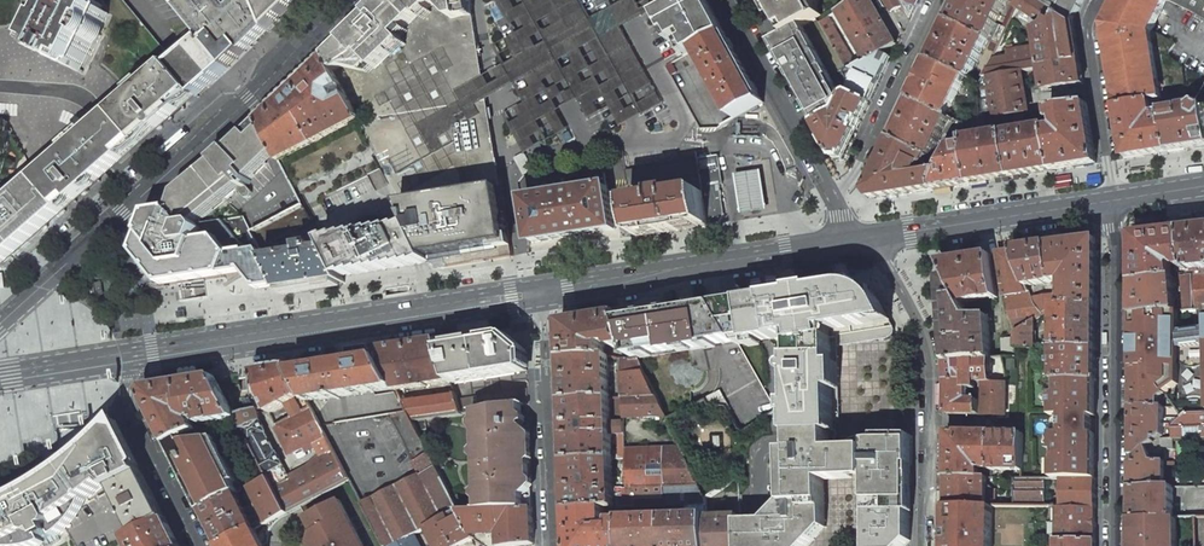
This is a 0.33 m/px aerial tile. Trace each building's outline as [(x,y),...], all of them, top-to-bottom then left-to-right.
[(83,74),(92,55),(112,16),(104,12),(106,7),(91,0),(67,0),(57,22),(41,53),(83,74)] [(188,19),(205,39),(235,13),(224,0),(173,0),(188,19)] [(235,13),(257,41),(264,35),(270,29),(258,0),(224,0),(235,13)] [(270,29),(300,0),(258,0),(270,29)] [(507,219),(505,220),(504,215),(506,215),(502,188),(501,188),(501,187),(500,179),(488,100),(484,77),(471,0),(385,0),(351,33),(355,45),(336,55),(335,53),(331,52),(327,56),(362,121),(407,209),(432,264),(440,263),(440,267),(446,266),(446,267),(452,266),(505,257),(513,256),(507,219)] [(484,77),(488,100),(493,97),(515,85),(525,104),(504,115),(525,154),(568,131),(557,111),(578,100),(588,120),(609,108),(620,127),(661,105),(621,27),(663,3),(662,0),(496,0),(515,35),(493,46),(504,66),(489,74),(484,77)] [(726,33),(708,0),(684,0),(674,6),(661,13),(666,23),(684,56),(696,49),(726,33)] [(784,37),(803,26),(818,18),(811,6),(813,0),(762,0),(784,37)] [(897,45),(871,0),(854,0),(837,12),(853,40),(850,41),(852,44),(855,42),(867,63),(883,54),(897,45)] [(902,7),(898,0),(883,0),(891,13),(902,7)] [(1008,0),(960,0),(950,21),(989,40),(996,24),(999,18),(1000,15),(1008,0)] [(1073,22),(1059,13),(1053,23),(1049,21),(1054,10),(1038,0),(1020,0),(1018,4),(1016,8),(1042,26),(1035,28),(1042,69),(1080,62),(1074,23),(1073,22)] [(1084,0),(1038,0),(1054,10),(1059,13),(1073,22),(1084,0)] [(1168,1),(1167,0),(1118,0),(1113,11),(1152,30),(1153,31),(1165,7),(1168,1)] [(1168,1),(1194,13),(1203,20),(1203,0),(1167,0),(1168,1)] [(1002,27),(1006,29),(1016,8),(1018,4),(1014,3),(1002,27)] [(1154,101),(1143,48),(1152,30),(1113,11),(1108,20),(1111,21),(1106,32),(1118,107),(1152,101),(1154,101)] [(235,13),(205,39),(188,54),(187,62),(208,87),(257,41),(235,13)] [(657,15),(663,25),(666,23),(661,13),(657,15)] [(840,35),(844,32),(833,14),(829,17),(840,35)] [(849,74),(859,68),(840,35),(829,17),(820,23),(849,74)] [(984,49),(989,40),(950,21),(930,61),(934,63),(970,79),(980,58),(981,55),(984,49)] [(1004,34),(1006,29),(1002,27),(996,24),(989,40),(992,41),(999,45),(1004,34)] [(816,124),(838,111),(843,101),(830,78),(831,77),(803,26),(784,37),(772,43),(785,66),(804,102),(816,124)] [(1183,67),(1170,59),(1169,54),(1172,48),(1168,45),(1170,40),(1153,31),(1152,30),(1143,48),(1154,101),(1162,100),(1166,99),(1188,96),(1183,67)] [(351,33),(331,52),(335,53),(336,55),(355,45),(351,33)] [(764,102),(726,33),(696,49),(735,118),(764,102)] [(1008,52),(1013,39),(1004,34),(999,45),(995,54),(992,60),(1009,58),(1008,52)] [(995,54),(999,45),(992,41),(988,51),(995,54)] [(1036,67),(1032,47),(1008,52),(1009,58),(992,60),(983,78),(1020,72),(1036,70),(1036,67)] [(206,89),(208,87),(187,62),(188,54),(172,67),(198,97),(206,89)] [(871,102),(892,58),(883,54),(867,63),(859,68),(849,74),(847,75),(854,87),(852,93),(871,102)] [(362,121),(327,56),(292,89),(260,121),(261,123),(277,154),(281,163),(362,121)] [(921,80),(925,82),(934,63),(930,61),(921,80)] [(1084,84),(1080,62),(1042,69),(1041,69),(1044,91),(1084,84)] [(666,67),(671,76),(676,72),(672,63),(666,67)] [(982,121),(981,84),(973,81),(970,79),(934,63),(925,82),(921,80),(912,99),(952,118),(963,123),(975,122),(982,121)] [(198,97),(172,67),(171,65),(135,97),(107,121),(68,156),(42,178),(69,209),(96,186),(109,175),(135,152),(169,122),(198,97)] [(1027,114),(1020,72),(983,78),(981,84),(982,121),(1003,118),(1019,116),(1024,115),(1027,114)] [(981,84),(983,78),(976,73),(973,81),(981,84)] [(1196,101),(1197,102),(1203,106),(1203,88),(1196,101)] [(836,159),(843,159),(854,138),(871,102),(852,93),(845,97),(843,101),(838,111),(816,124),(836,159)] [(1189,101),(1188,96),(1166,99),(1167,104),(1189,101)] [(940,141),(952,118),(912,99),(893,139),(932,157),(933,157),(939,145),(940,141)] [(1164,115),(1154,117),(1152,101),(1118,107),(1126,157),(1151,154),(1169,151),(1164,115)] [(1072,166),(1097,162),(1087,102),(1050,109),(1053,123),(1057,123),(1058,128),(1048,130),(1054,169),(1072,166)] [(1197,102),(1192,105),(1168,109),(1163,110),(1164,115),(1169,151),(1194,147),(1203,146),(1203,106),(1197,102)] [(1047,129),(1046,128),(1026,131),(1024,115),(1019,116),(1021,129),(1016,129),(1016,133),(1006,135),(1012,176),(1033,173),(1054,169),(1048,130),(1047,129)] [(992,180),(1012,176),(1006,135),(1003,118),(982,121),(975,122),(978,139),(965,141),(966,145),(972,183),(992,180)] [(8,126),(8,124),(8,122),(0,122),(0,171),(1,167),(5,155),(6,146),(8,136),(8,126)] [(267,163),(277,154),(261,123),(251,132),(267,163)] [(157,271),(160,275),(161,284),(219,275),(218,267),(265,258),(261,250),(248,252),(222,221),(202,224),(201,220),(238,190),(246,198),(250,197),(251,196),(253,192),(248,187),(250,185),(251,181),(250,180),(267,163),(251,132),(231,151),(235,155),(231,159),(227,155),(225,155),(223,157),(222,158),(222,160),(225,164),(221,167),(217,162),(179,194),(174,209),(173,208),(172,210),(156,212),(152,225),(147,227),(136,253),(146,256),(149,261),(151,259),(159,269),(157,271)] [(946,145),(951,147),(956,136),(951,134),(946,145)] [(927,167),(932,157),(893,139),(876,174),(867,192),(872,199),(903,194),(934,189),(934,181),(939,172),(930,173),(928,174),(923,175),(921,172),(925,166),(927,167)] [(950,186),(972,183),(966,145),(958,147),(958,149),(949,150),(939,172),(934,181),(934,189),(950,186)] [(515,159),(524,176),(531,166),(525,155),(523,154),(515,159)] [(708,157),(698,159),(700,174),(703,192),(708,225),(721,223),(725,215),(724,210),(720,185),(723,184),(718,155),(708,157)] [(698,159),(626,171),(628,186),(700,174),(698,159)] [(743,213),(766,210),(762,184),(760,171),(737,175),(739,188),(743,213)] [(42,178),(0,217),(0,266),(4,266),(69,209),(42,178)] [(526,199),(532,242),(614,229),(607,187),(603,188),(603,186),(600,186),(601,188),(526,199)] [(675,196),(674,194),(660,196),(660,197),(658,197),(659,199),(631,203),(637,236),(708,225),(703,192),(675,196)] [(235,209),(239,204),(234,200),(230,205),(235,209)] [(314,221),(306,206),(253,233),(261,248),(314,221)] [(410,260),(426,252),(413,226),(405,230),(403,227),(396,231),(410,260)] [(1181,229),(1185,266),(1186,276),(1192,275),(1201,274),(1201,268),(1203,267),(1203,227),(1202,227),(1181,229)] [(333,239),(325,243),(328,249),(341,274),(412,263),(410,260),(396,231),(395,229),(387,232),(385,230),(378,233),(377,231),(369,235),(368,233),(361,236),(360,234),(352,238),(350,236),(343,239),(342,237),(334,241),(333,239)] [(1152,233),(1133,235),(1133,281),(1172,277),(1171,266),(1173,263),(1178,267),(1185,266),(1181,229),(1152,233)] [(1073,243),(1049,246),(1054,280),(1055,282),(1064,280),(1065,306),(1097,306),(1097,239),(1073,243)] [(304,253),(310,288),(345,282),(341,274),(328,249),(316,251),(315,244),(311,245),(311,246),(303,247),(304,253)] [(1027,285),(1054,280),(1049,246),(1033,249),(1015,251),(1027,285)] [(1005,253),(999,254),(1005,297),(1016,332),(1034,319),(1042,314),(1035,304),(1030,292),(1027,285),(1015,251),(1005,253)] [(310,288),(304,253),(295,255),(301,289),(310,288)] [(295,255),(266,259),(279,285),(283,292),(284,292),(301,289),(295,255)] [(957,260),(940,262),(963,303),(983,300),(986,300),(998,298),(991,255),(957,260)] [(506,263),(505,257),(452,266),(453,271),(455,273),(487,268),(487,265),(491,264),(492,267),(504,265),(506,263)] [(259,289),(279,285),(266,259),(265,258),(218,267),(219,275),(245,270),(259,289)] [(963,303),(940,262),(944,320),(947,362),(991,359),(988,316),(970,317),(963,303)] [(1192,275),(1195,309),(1203,308),(1203,274),(1201,274),(1192,275)] [(1186,276),(1181,276),(1184,310),(1195,309),(1192,275),(1186,276)] [(1173,277),(1172,277),(1133,281),(1133,314),(1177,311),(1173,277)] [(98,296),(96,283),(93,284),(88,285),(83,285),(85,298),(90,298),(95,297),(98,296)] [(794,357),(790,358),(792,415),(794,415),(794,433),(798,433),(835,433),(834,415),(841,415),(838,347),(892,338),(895,334),(895,331),(894,328),(883,307),(878,298),(870,292),(857,286),(845,285),(717,305),(738,343),(740,345),(793,336),(794,357)] [(1055,288),(1030,292),(1035,304),(1042,314),(1054,306),(1055,306),(1058,306),(1055,288)] [(644,317),(622,320),(629,346),(632,359),(633,360),(639,359),(738,343),(717,305),(695,309),(648,316),(644,317)] [(1055,347),(1097,348),(1097,306),(1065,306),(1058,306),(1055,306),(1055,333),(1055,336),(1055,347)] [(1178,325),(1178,311),(1177,311),(1133,314),(1133,368),(1146,368),(1165,393),(1166,394),(1178,385),(1177,365),(1181,365),(1187,368),(1193,368),(1199,367),(1203,364),(1203,325),(1178,325)] [(576,320),(561,322),(563,358),(604,356),(604,345),(614,344),(614,347),(616,348),(629,346),(622,320),(619,313),(576,320)] [(1015,347),(1035,347),(1034,319),(1016,332),(1016,338),(1015,347)] [(1002,339),(1003,358),(1015,357),(1015,347),(1016,338),(1002,339)] [(527,370),(527,354),(509,339),(497,341),(480,343),(486,377),(527,370)] [(440,341),(376,350),(381,358),(396,388),(398,391),(452,382),(442,349),(443,349),(440,341)] [(480,343),(443,349),(442,349),(452,382),(486,377),(480,343)] [(1097,348),(1055,347),(1055,381),(1059,381),(1097,382),(1097,348)] [(604,356),(563,358),(564,380),(564,400),(610,398),(608,357),(604,356)] [(396,388),(381,358),(295,372),(294,372),(309,402),(396,388)] [(991,359),(947,362),(948,383),(948,415),(980,415),(980,401),(967,401),(968,389),(980,389),(980,382),(1004,382),(1003,358),(991,359)] [(632,359),(622,360),(623,374),(626,374),(645,372),(639,359),(633,360),(632,359)] [(291,364),(254,369),(267,406),(270,413),(287,404),(297,399),(303,412),(312,408),(309,402),(294,372),(295,372),(291,364)] [(1146,368),(1133,368),(1132,406),(1159,406),(1159,398),(1165,393),(1146,368)] [(645,372),(626,374),(627,398),(657,396),(645,372)] [(216,375),(182,381),(195,415),(197,417),(201,422),(237,416),(235,413),(216,375)] [(147,388),(143,394),(169,445),(171,443),(198,430),(193,420),(197,417),(195,415),(182,381),(147,388)] [(1051,394),(1059,394),(1059,381),(1055,381),(1048,381),(1051,394)] [(1096,416),(1097,382),(1059,381),(1059,394),(1051,394),(1051,416),(1063,416),(1063,434),(1058,434),(1058,446),(1055,446),(1054,467),(1057,467),(1057,479),(1096,479),(1096,435),(1092,435),(1092,416),(1096,416)] [(980,401),(980,415),(1005,415),(1004,382),(980,382),(980,389),(980,401)] [(528,391),(489,397),(491,410),(522,405),(529,404),(528,391)] [(705,399),(708,405),(729,407),(720,391),(705,399)] [(456,395),(404,403),(413,422),(462,414),(458,402),(456,395)] [(627,398),(624,398),(624,417),(666,416),(657,396),(627,398)] [(489,397),(458,402),(462,414),(480,411),(491,410),(489,397)] [(250,398),(243,401),(247,407),(253,404),(252,401),(250,398)] [(610,398),(564,400),(566,432),(567,460),(612,458),(624,458),(623,422),(610,423),(610,398)] [(297,399),(287,404),(294,417),(303,412),(297,399)] [(491,410),(480,411),(483,509),(533,508),(529,432),(522,425),(522,405),(491,410)] [(1159,406),(1132,406),(1132,456),(1139,456),(1147,450),(1162,437),(1162,406),(1159,406)] [(257,408),(235,413),(237,416),(240,422),(246,433),(267,473),(274,469),(282,465),(276,452),(275,453),(265,433),(266,432),(259,419),(257,408)] [(294,417),(276,426),(289,451),(294,452),(313,443),(326,436),(312,408),(303,412),(294,417)] [(1203,438),(1203,413),(1186,414),(1172,427),(1172,439),(1203,438)] [(240,422),(202,428),(204,440),(216,438),(246,433),(240,422)] [(59,475),(42,486),(30,493),(22,497),(19,499),(1,507),(0,508),(0,545),(33,545),(36,545),(42,543),(44,543),(46,542),(49,541),(51,539),(54,538),(56,537),(58,535),(66,529),(74,521),(70,512),(90,501),(88,499),(107,485),(110,489),(113,488),(135,533),(136,533),(165,518),(118,424),(100,443),(79,461),(59,475)] [(198,430),(171,443),(202,511),(237,493),(242,490),(216,438),(204,440),(202,428),(198,430)] [(817,541),(828,532),(821,533),(820,518),(826,518),(825,489),(825,481),(824,480),(837,472),(836,450),(835,433),(798,433),(799,451),(785,452),(787,494),(784,495),(783,497),(782,500),(784,503),(756,521),(757,545),(811,545),(817,541)] [(990,469),(992,433),(948,433),(947,477),(980,478),(979,469),(990,469)] [(1023,471),(1023,434),(992,433),(990,469),(990,470),(1023,471)] [(326,436),(313,443),(320,455),(333,448),(326,436)] [(868,449),(868,480),(868,545),(906,545),(910,541),(910,475),(911,475),(911,436),(876,437),(876,441),(873,441),(868,443),(868,449)] [(1173,450),(1172,439),(1160,440),(1160,451),(1173,450)] [(681,447),(633,449),(635,489),(664,488),(671,487),(699,486),(698,484),(681,447)] [(333,448),(320,455),(308,466),(279,481),(276,475),(269,478),(287,512),(349,480),(333,448)] [(868,449),(836,450),(837,472),(837,481),(868,480),(868,449)] [(1139,456),(1132,462),(1132,488),(1165,487),(1166,462),(1152,463),(1147,450),(1139,456)] [(612,458),(567,460),(568,486),(569,510),(605,508),(621,507),(626,507),(625,489),(625,486),(613,487),(612,458)] [(1174,462),(1166,462),(1165,487),(1173,487),(1174,487),(1174,462)] [(362,506),(383,545),(389,545),(429,525),(457,510),(459,510),(437,467),(362,506)] [(276,475),(274,469),(267,473),(269,477),(269,478),(276,475)] [(837,472),(824,480),(825,481),(837,481),(837,472)] [(269,477),(251,487),(266,517),(268,522),(287,512),(269,478),(269,477)] [(947,506),(987,507),(987,478),(980,478),(947,477),(947,506)] [(1057,479),(1014,478),(1014,507),(1057,507),(1096,508),(1096,479),(1057,479)] [(671,487),(664,488),(664,506),(672,505),(671,487)] [(1165,487),(1132,488),(1132,518),(1173,518),(1173,487),(1165,487)] [(664,506),(664,488),(635,489),(635,507),(664,506)] [(626,507),(635,507),(635,489),(625,489),(626,507)] [(202,511),(219,545),(221,545),(255,528),(237,493),(202,511)] [(341,497),(308,515),(315,529),(311,544),(312,545),(367,545),(341,497)] [(708,545),(741,545),(740,522),(740,515),(731,515),(731,510),(729,507),(726,504),(722,504),(718,505),(716,507),(715,512),(715,516),(708,516),(708,545)] [(987,507),(947,506),(947,528),(951,528),(951,544),(946,544),(946,545),(991,545),(992,507),(987,507)] [(621,507),(622,519),(623,545),(666,545),(665,518),(636,519),(635,507),(626,507),(621,507)] [(1096,540),(1096,508),(1057,507),(1057,540),(1096,540)] [(459,510),(470,532),(499,531),(500,545),(506,545),(534,543),(533,508),(483,509),(459,510)] [(569,510),(570,537),(570,545),(623,545),(622,519),(612,519),(612,526),(606,526),(605,508),(569,510)] [(429,525),(441,545),(458,545),(473,539),(470,532),(459,510),(457,510),(429,525)] [(665,518),(666,545),(708,545),(708,516),(665,518)] [(266,517),(253,524),(255,528),(268,522),(266,517)] [(129,536),(134,545),(179,545),(165,518),(136,533),(135,533),(129,536)] [(826,518),(820,518),(821,533),(828,532),(826,518)] [(1132,518),(1132,545),(1177,545),(1176,518),(1173,518),(1132,518)] [(740,522),(741,545),(757,545),(756,521),(740,522)] [(389,545),(441,545),(429,525),(389,545)] [(221,545),(264,545),(255,528),(221,545)] [(58,535),(56,537),(54,538),(51,539),(49,541),(46,542),(44,543),(42,543),(44,545),(47,545),(48,545),(51,544),(53,543),(56,542),(60,539),(58,535)]
